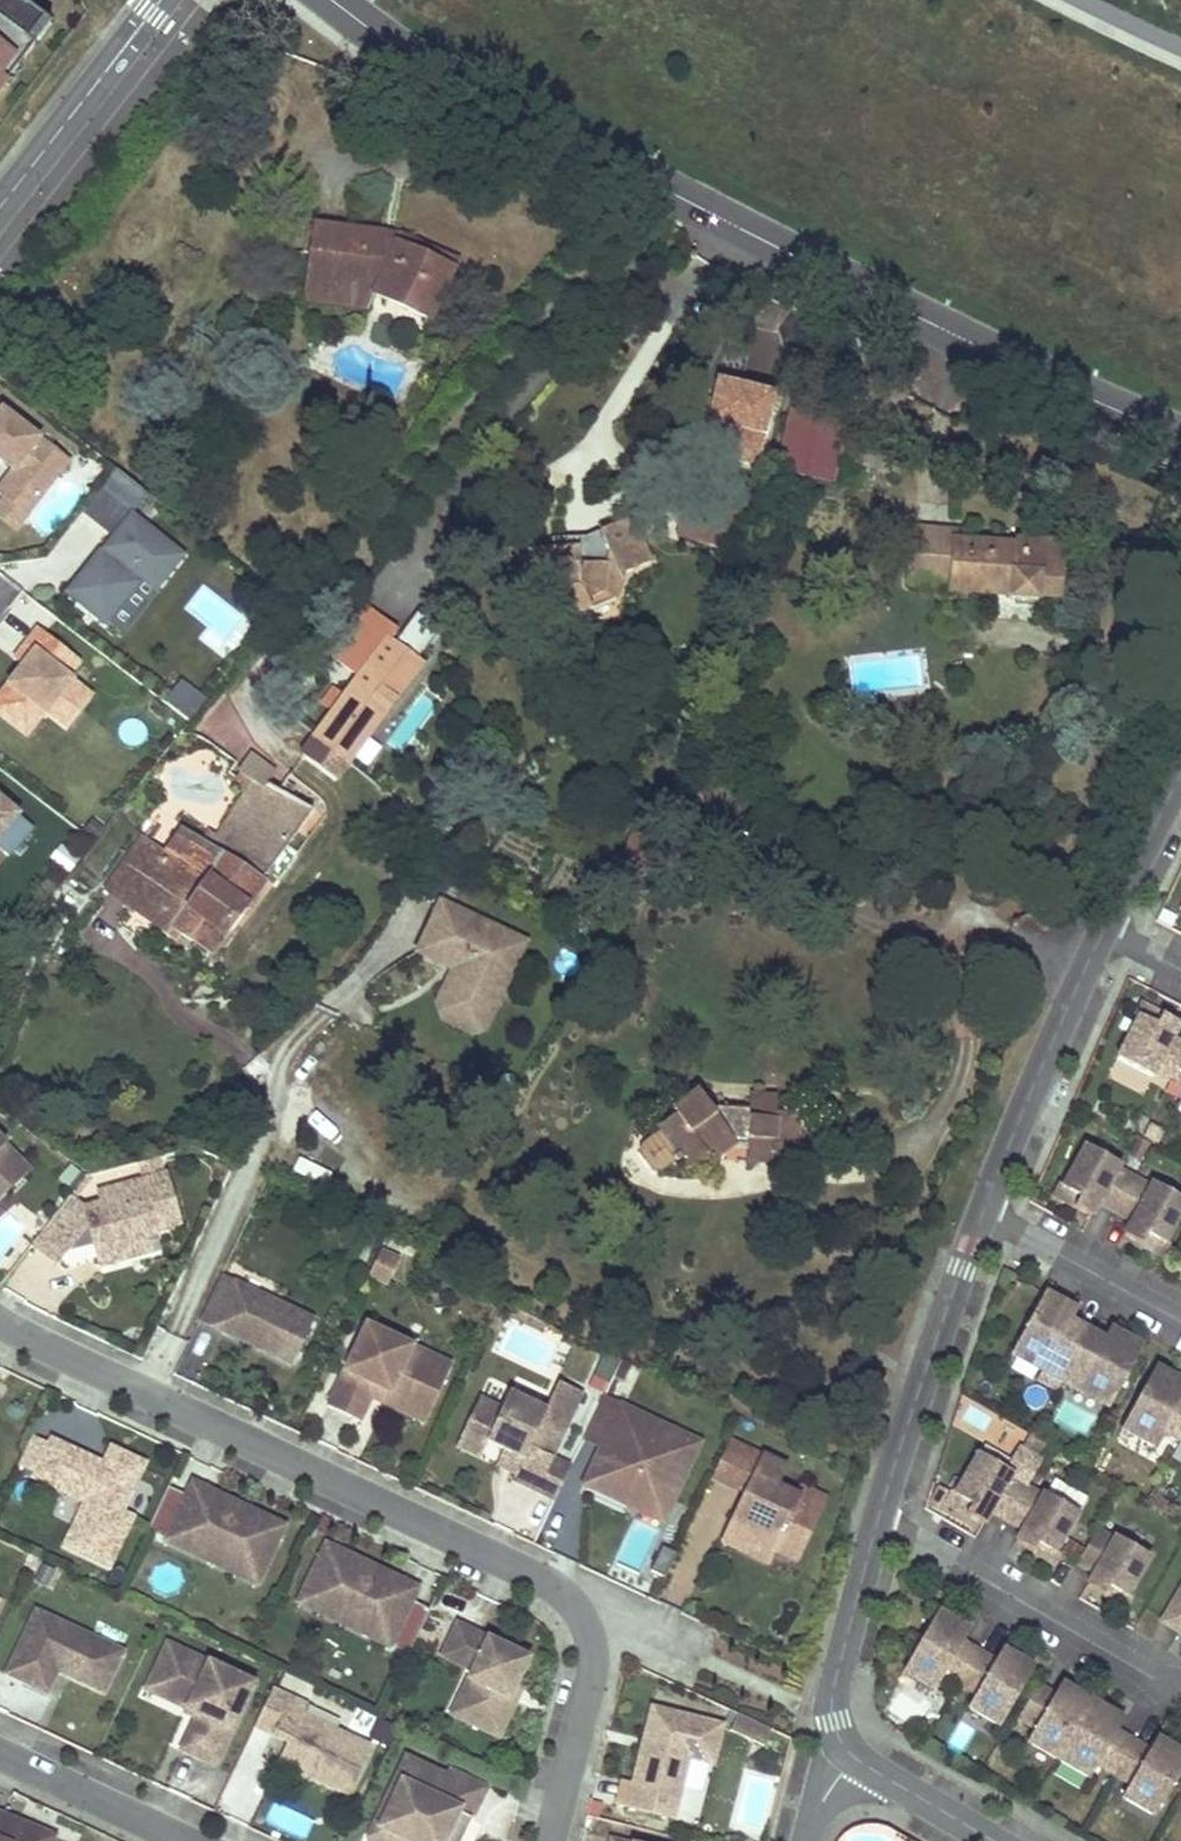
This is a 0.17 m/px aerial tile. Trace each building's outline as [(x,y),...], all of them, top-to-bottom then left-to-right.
[(13,60),(20,66),(34,47),(27,42),(44,21),(24,6),(23,7),(14,0),(0,0),(0,77),(13,60)] [(34,47),(51,26),(44,21),(27,42),(34,47)] [(20,66),(13,60),(0,77),(0,81),(5,85),(20,66)] [(324,255),(327,227),(306,224),(301,252),(308,253),(324,255)] [(387,235),(327,227),(324,255),(308,253),(305,285),(374,295),(429,320),(441,295),(452,270),(401,247),(386,244),(387,235)] [(401,247),(452,270),(457,261),(403,237),(387,235),(386,244),(401,247)] [(303,300),(369,308),(374,295),(305,285),(303,300)] [(28,515),(70,461),(0,407),(0,459),(14,470),(0,488),(0,493),(6,497),(28,515)] [(835,481),(842,424),(786,417),(779,474),(835,481)] [(109,479),(129,495),(139,481),(121,465),(109,479)] [(133,514),(101,489),(82,513),(114,538),(133,514)] [(17,529),(28,515),(6,497),(0,505),(0,516),(17,529)] [(67,593),(106,624),(138,584),(136,582),(140,577),(157,590),(185,556),(133,514),(114,538),(105,548),(109,551),(104,557),(99,553),(67,593)] [(569,620),(579,615),(590,610),(585,600),(602,593),(613,601),(616,600),(624,574),(651,564),(632,519),(599,532),(604,541),(586,548),(560,549),(528,552),(530,591),(556,592),(569,620)] [(950,586),(950,591),(1010,596),(1009,600),(1037,602),(1037,599),(1058,600),(1062,544),(1014,540),(1014,545),(955,539),(955,532),(914,529),(909,582),(950,586)] [(604,541),(599,532),(585,537),(559,538),(560,549),(586,548),(604,541)] [(196,593),(190,610),(209,617),(200,642),(234,654),(249,613),(196,593)] [(585,600),(590,610),(613,601),(602,593),(585,600)] [(362,675),(389,639),(396,630),(367,607),(331,652),(362,675)] [(0,695),(0,715),(14,726),(32,704),(45,714),(53,705),(73,722),(92,698),(67,678),(80,662),(39,629),(25,646),(34,653),(23,666),(0,695)] [(348,762),(380,718),(420,663),(389,639),(362,675),(316,737),(348,762)] [(14,660),(23,666),(34,653),(25,646),(14,660)] [(179,679),(164,703),(192,722),(208,698),(179,679)] [(14,726),(27,737),(45,714),(32,704),(14,726)] [(45,714),(66,731),(73,722),(53,705),(45,714)] [(348,762),(316,737),(307,750),(340,774),(348,762)] [(310,814),(288,798),(295,789),(286,783),(279,792),(268,783),(263,790),(259,787),(270,772),(250,758),(244,767),(235,780),(248,789),(215,835),(210,831),(200,844),(184,832),(165,857),(142,841),(106,890),(176,942),(182,934),(210,955),(310,814)] [(7,857),(32,829),(0,801),(0,851),(7,857)] [(59,845),(49,860),(70,874),(80,859),(59,845)] [(503,999),(522,960),(487,944),(495,927),(444,903),(421,953),(456,969),(459,970),(463,981),(458,984),(451,981),(440,1004),(461,1014),(473,1009),(479,995),(494,1002),(503,999)] [(522,960),(530,943),(495,927),(487,944),(522,960)] [(459,970),(456,969),(451,981),(458,984),(463,981),(459,970)] [(461,1014),(440,1004),(446,1021),(473,1033),(490,1028),(503,999),(494,1002),(479,995),(473,1009),(461,1014)] [(1137,1019),(1116,1060),(1151,1078),(1154,1072),(1170,1081),(1180,1060),(1180,1046),(1170,1041),(1177,1027),(1160,1017),(1154,1028),(1148,1024),(1137,1019)] [(1170,1081),(1180,1086),(1180,1060),(1170,1081)] [(641,1143),(638,1153),(649,1169),(660,1169),(671,1161),(675,1165),(681,1161),(688,1170),(705,1157),(710,1163),(735,1143),(748,1143),(748,1161),(776,1162),(776,1154),(796,1154),(797,1114),(776,1112),(777,1098),(749,1097),(748,1110),(747,1117),(732,1116),(727,1109),(710,1108),(698,1091),(672,1111),(675,1115),(641,1143)] [(747,1117),(748,1110),(727,1109),(732,1116),(747,1117)] [(0,1141),(0,1190),(4,1194),(28,1170),(0,1141)] [(1085,1146),(1062,1187),(1072,1193),(1079,1197),(1073,1207),(1091,1217),(1099,1203),(1115,1212),(1132,1181),(1133,1178),(1117,1169),(1119,1165),(1085,1146)] [(299,1159),(294,1172),(320,1182),(325,1169),(299,1159)] [(178,1221),(163,1171),(97,1191),(100,1202),(83,1207),(68,1195),(31,1244),(56,1263),(79,1233),(94,1245),(100,1264),(119,1258),(114,1241),(154,1229),(178,1221)] [(1163,1244),(1180,1212),(1180,1205),(1150,1188),(1149,1190),(1132,1181),(1115,1212),(1131,1221),(1123,1235),(1141,1244),(1146,1234),(1154,1239),(1163,1244)] [(1073,1207),(1079,1197),(1072,1193),(1062,1187),(1058,1185),(1053,1195),(1073,1207)] [(160,1248),(154,1229),(114,1241),(119,1258),(152,1248),(153,1250),(160,1248)] [(1154,1239),(1146,1234),(1141,1244),(1162,1256),(1167,1246),(1163,1244),(1154,1239)] [(386,1285),(398,1260),(379,1251),(367,1275),(386,1285)] [(1018,1351),(1014,1358),(1062,1384),(1071,1367),(1089,1336),(1072,1327),(1079,1315),(1076,1313),(1047,1297),(1018,1351)] [(210,1298),(189,1342),(237,1365),(240,1358),(251,1364),(248,1370),(282,1386),(303,1342),(210,1298)] [(445,1378),(404,1359),(410,1346),(365,1324),(326,1406),(359,1422),(370,1398),(375,1386),(429,1411),(445,1378)] [(1062,1384),(1110,1412),(1114,1404),(1144,1351),(1116,1335),(1112,1333),(1105,1345),(1089,1336),(1071,1367),(1062,1384)] [(451,1365),(410,1346),(404,1359),(445,1378),(451,1365)] [(240,1358),(237,1365),(248,1370),(251,1364),(240,1358)] [(1158,1370),(1123,1433),(1155,1450),(1164,1435),(1180,1444),(1180,1383),(1158,1370)] [(552,1459),(582,1395),(557,1384),(544,1411),(508,1394),(501,1410),(478,1399),(463,1432),(487,1443),(503,1451),(521,1460),(514,1476),(511,1482),(554,1502),(570,1467),(552,1459)] [(429,1411),(375,1386),(370,1398),(423,1423),(429,1411)] [(673,1501),(700,1444),(662,1426),(654,1444),(630,1433),(639,1415),(603,1399),(602,1398),(583,1440),(600,1448),(591,1467),(596,1469),(589,1485),(603,1491),(605,1486),(632,1498),(638,1485),(673,1501)] [(969,1399),(957,1419),(1015,1452),(1027,1432),(969,1399)] [(1065,1400),(1055,1419),(1086,1434),(1096,1415),(1065,1400)] [(654,1444),(662,1426),(639,1415),(630,1433),(654,1444)] [(479,1460),(487,1443),(463,1432),(455,1449),(479,1460)] [(31,1435),(17,1466),(36,1475),(50,1444),(31,1435)] [(78,1454),(51,1442),(50,1444),(36,1475),(35,1477),(86,1502),(65,1547),(107,1567),(130,1518),(119,1513),(142,1464),(111,1450),(103,1466),(101,1472),(97,1473),(94,1474),(73,1464),(78,1454)] [(795,1561),(824,1499),(800,1488),(795,1497),(774,1487),(783,1468),(728,1442),(711,1478),(745,1494),(731,1524),(748,1533),(754,1549),(769,1556),(771,1550),(795,1561)] [(514,1476),(521,1460),(503,1451),(495,1467),(514,1476)] [(78,1454),(73,1464),(94,1474),(97,1473),(101,1472),(103,1466),(78,1454)] [(980,1455),(956,1495),(969,1502),(973,1505),(967,1515),(984,1525),(993,1511),(1008,1521),(1027,1489),(1011,1480),(1014,1475),(980,1455)] [(662,1524),(673,1501),(638,1485),(632,1498),(605,1486),(603,1491),(589,1485),(596,1469),(591,1467),(582,1486),(662,1524)] [(211,1494),(172,1476),(167,1486),(206,1505),(209,1499),(211,1494)] [(1088,1500),(1056,1482),(1047,1497),(1079,1516),(1088,1500)] [(167,1486),(146,1531),(192,1552),(197,1541),(260,1571),(281,1527),(211,1494),(209,1499),(206,1505),(167,1486)] [(1043,1546),(1056,1554),(1079,1516),(1047,1497),(1045,1496),(1044,1499),(1027,1489),(1008,1521),(1024,1530),(1016,1544),(1033,1554),(1039,1544),(1043,1546)] [(967,1515),(973,1505),(969,1502),(956,1495),(953,1492),(946,1502),(967,1515)] [(748,1533),(731,1524),(723,1541),(766,1562),(769,1556),(754,1549),(748,1533)] [(1116,1590),(1127,1597),(1149,1560),(1116,1540),(1115,1543),(1098,1533),(1080,1563),(1096,1573),(1088,1586),(1105,1597),(1111,1587),(1116,1590)] [(260,1571),(197,1541),(192,1552),(255,1582),(260,1571)] [(1043,1546),(1039,1544),(1033,1554),(1054,1566),(1060,1557),(1056,1554),(1043,1546)] [(304,1592),(368,1622),(363,1632),(408,1654),(415,1638),(423,1622),(428,1610),(408,1600),(389,1591),(392,1586),(394,1580),(325,1547),(304,1592)] [(408,1600),(413,1589),(394,1580),(392,1586),(389,1591),(408,1600)] [(1116,1590),(1111,1587),(1105,1597),(1125,1609),(1131,1599),(1127,1597),(1116,1590)] [(368,1622),(304,1592),(299,1602),(363,1632),(368,1622)] [(1163,1625),(1180,1635),(1180,1634),(1180,1594),(1163,1625)] [(103,1692),(122,1652),(35,1611),(6,1674),(46,1693),(57,1671),(59,1666),(68,1670),(72,1672),(70,1677),(103,1692)] [(963,1629),(938,1614),(903,1673),(934,1692),(944,1676),(960,1685),(978,1654),(962,1645),(969,1633),(963,1629)] [(429,1644),(436,1628),(423,1622),(415,1638),(429,1644)] [(515,1684),(527,1658),(455,1624),(440,1656),(470,1671),(466,1679),(476,1684),(460,1719),(497,1738),(515,1701),(509,1697),(512,1691),(515,1684)] [(151,1677),(192,1697),(186,1709),(191,1712),(197,1714),(180,1749),(214,1766),(253,1684),(166,1644),(151,1677)] [(960,1685),(976,1695),(967,1711),(998,1729),(1033,1671),(1006,1654),(1001,1652),(994,1664),(978,1654),(960,1685)] [(70,1677),(72,1672),(68,1670),(59,1666),(57,1671),(70,1677)] [(192,1697),(151,1677),(145,1690),(186,1709),(192,1697)] [(460,1719),(476,1684),(466,1679),(450,1715),(460,1719)] [(515,1701),(521,1687),(515,1684),(512,1691),(509,1697),(515,1701)] [(1018,1720),(1034,1729),(1025,1745),(1056,1764),(1091,1705),(1066,1690),(1059,1686),(1052,1698),(1036,1688),(1018,1720)] [(316,1779),(348,1794),(370,1748),(302,1715),(306,1705),(272,1688),(254,1726),(287,1742),(278,1761),(306,1775),(309,1770),(315,1773),(318,1774),(316,1779)] [(1088,1783),(1097,1767),(1114,1776),(1132,1745),(1116,1736),(1123,1724),(1116,1720),(1091,1705),(1056,1764),(1088,1783)] [(721,1726),(650,1709),(625,1807),(672,1819),(687,1759),(711,1765),(721,1726)] [(1130,1786),(1120,1802),(1152,1821),(1180,1772),(1180,1758),(1162,1747),(1155,1743),(1148,1755),(1132,1745),(1114,1776),(1130,1786)] [(485,1788),(447,1769),(444,1776),(406,1757),(385,1801),(393,1805),(383,1824),(375,1821),(367,1838),(368,1840),(460,1840),(464,1833),(458,1831),(465,1817),(470,1819),(485,1788)] [(309,1770),(306,1775),(316,1779),(318,1774),(315,1773),(309,1770)] [(383,1824),(393,1805),(385,1801),(375,1821),(383,1824)] [(589,1801),(585,1816),(599,1819),(603,1804),(589,1801)] [(273,1803),(264,1822),(305,1840),(314,1820),(273,1803)] [(54,1836),(1,1815),(0,1819),(0,1840),(52,1840),(54,1836)]
